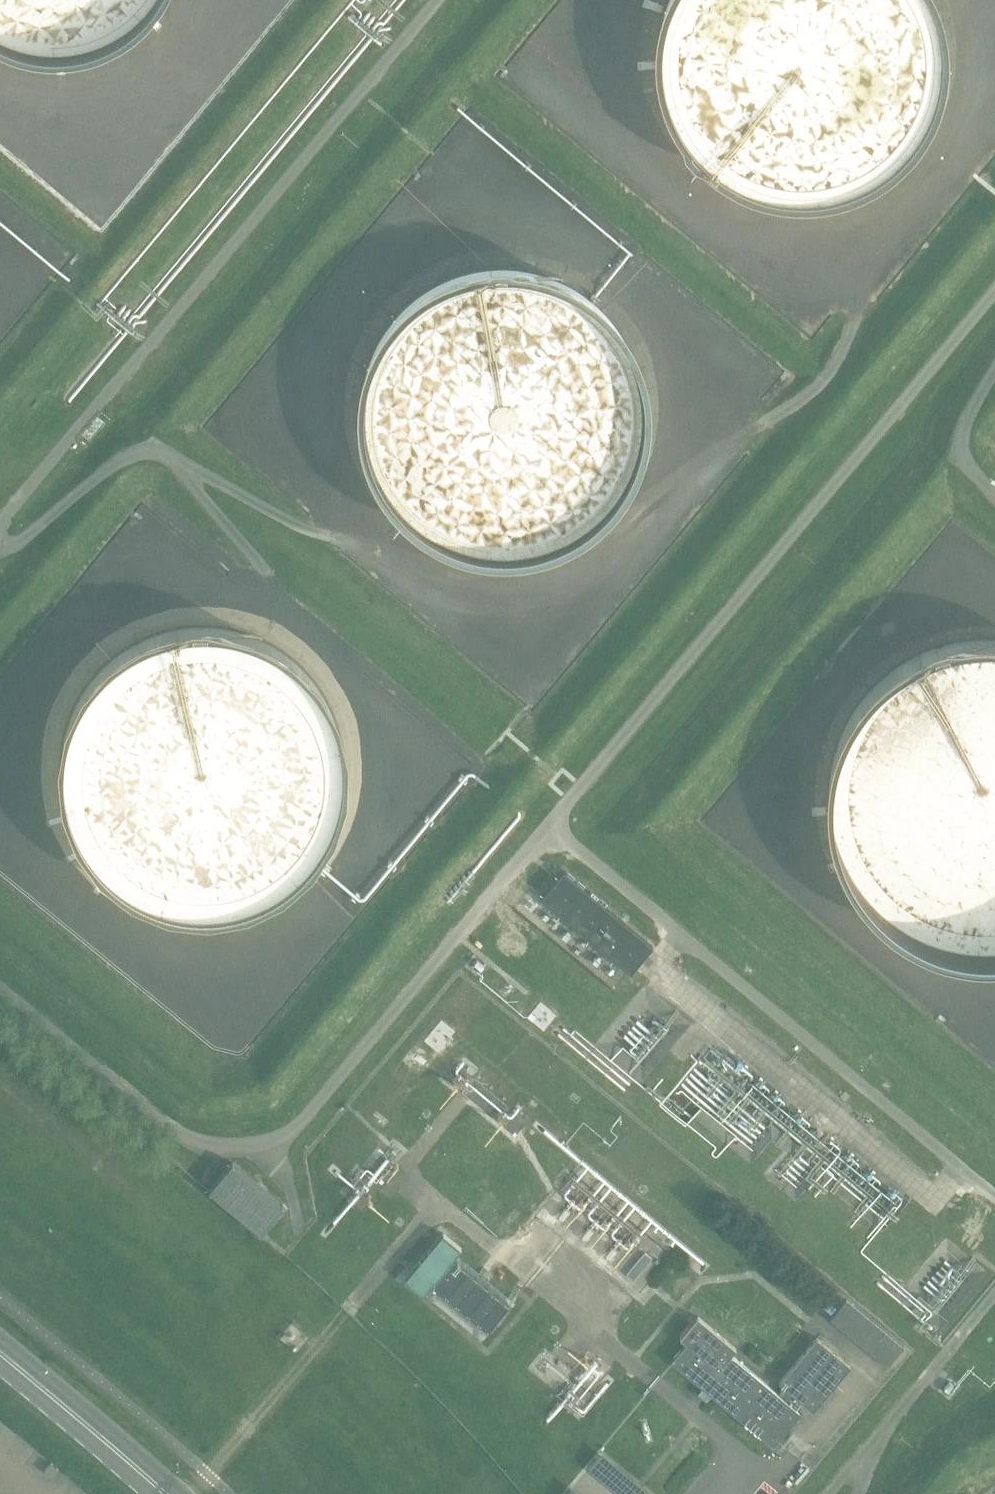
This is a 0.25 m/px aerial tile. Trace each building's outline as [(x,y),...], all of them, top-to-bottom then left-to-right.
[(53,49),(108,37),(151,4),(153,0),(0,0),(0,36),(53,49)] [(670,124),(714,172),(788,198),(865,185),(925,134),(950,70),(941,0),(663,0),(650,46),(670,124)] [(347,402),(367,480),(411,528),(484,554),(561,541),(622,491),(647,426),(636,345),(597,291),(539,260),(465,258),(408,283),(366,332),(347,402)] [(54,766),(74,844),(118,891),(191,918),(268,905),(329,854),(354,790),(343,708),(304,655),(246,624),(172,621),(115,647),(73,695),(54,766)] [(838,860),(855,891),(880,917),(909,938),(943,951),(978,956),(994,955),(994,637),(991,637),(955,639),(921,650),(890,668),(863,692),(843,722),(830,755),(824,790),(827,826),(838,860)] [(630,973),(653,946),(563,871),(540,898),(630,973)] [(231,1163),(208,1190),(261,1233),(283,1206),(231,1163)] [(453,1260),(432,1285),(488,1331),(509,1306),(453,1260)] [(697,1316),(691,1323),(680,1337),(686,1343),(671,1361),(704,1389),(700,1394),(708,1402),(713,1396),(773,1446),(778,1441),(802,1412),(798,1409),(804,1402),(815,1410),(853,1366),(819,1338),(781,1383),(786,1388),(780,1395),(731,1354),(736,1348),(697,1316)] [(52,1476),(58,1470),(58,1469),(51,1462),(44,1470),(52,1476)]
